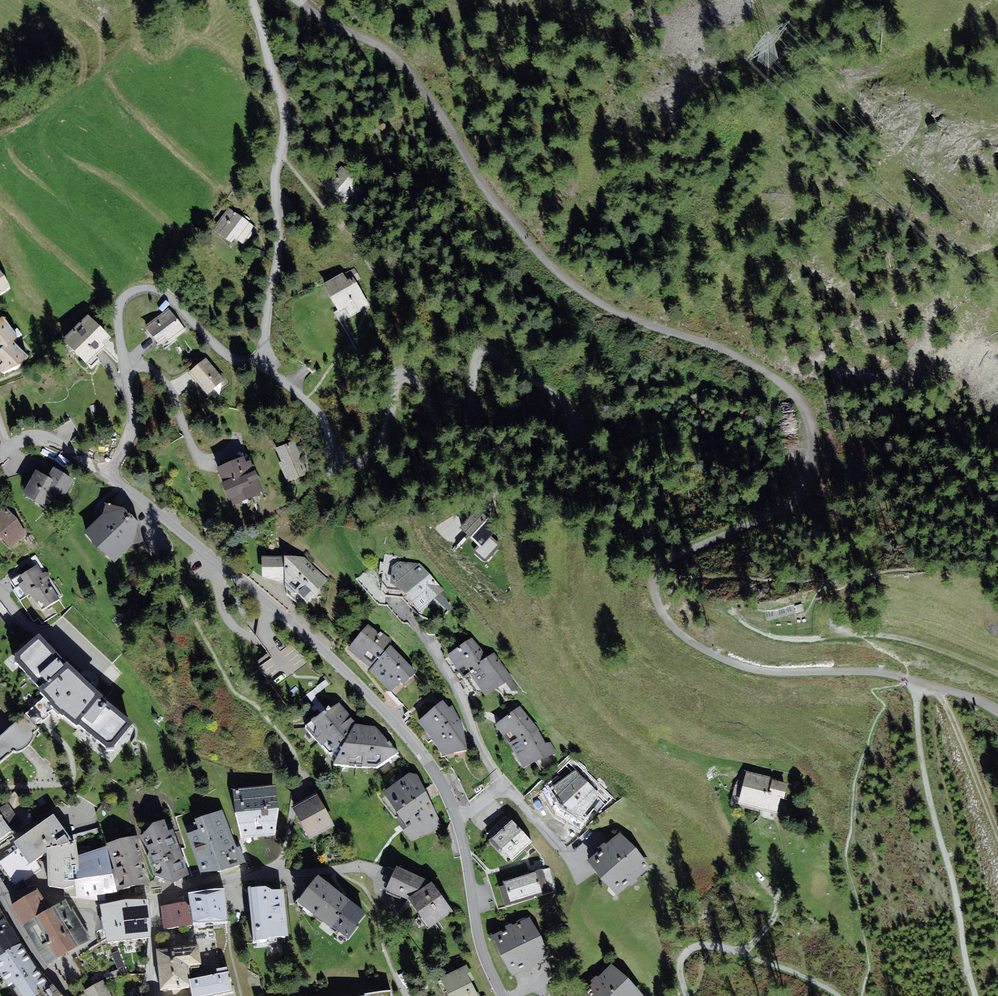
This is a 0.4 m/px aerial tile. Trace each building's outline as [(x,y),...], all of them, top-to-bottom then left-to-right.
[(368,184),(340,163),(324,185),(352,206),(368,184)] [(245,245),(257,229),(228,207),(212,229),(231,243),(235,238),(245,245)] [(266,253),(257,249),(252,258),(262,262),(266,253)] [(351,317),(370,306),(355,281),(360,278),(354,268),(344,274),(343,272),(322,284),(339,312),(346,308),(351,317)] [(10,286),(5,275),(0,269),(0,293),(10,286)] [(145,326),(158,343),(166,337),(170,343),(186,330),(168,307),(145,326)] [(63,339),(87,364),(107,345),(105,344),(111,338),(88,314),(63,339)] [(0,318),(0,368),(4,372),(19,364),(28,356),(14,341),(18,337),(3,315),(0,318)] [(206,358),(189,372),(207,394),(225,379),(206,358)] [(294,440),(276,448),(282,461),(279,462),(288,482),(308,474),(294,440)] [(217,467),(233,506),(260,495),(259,493),(263,491),(251,460),(246,462),(244,456),(217,467)] [(36,469),(21,494),(45,507),(47,502),(50,504),(56,493),(64,497),(74,479),(53,467),(48,476),(36,469)] [(84,531),(114,562),(133,543),(144,542),(139,522),(125,507),(105,503),(103,513),(84,531)] [(0,509),(0,537),(11,548),(26,535),(18,519),(5,505),(0,509)] [(477,509),(460,528),(480,547),(485,557),(496,552),(488,540),(499,527),(477,509)] [(296,592),(307,602),(329,581),(305,557),(284,556),(262,556),(262,578),(280,582),(291,593),(296,592)] [(405,593),(420,611),(444,590),(420,563),(398,561),(391,568),(390,583),(405,593)] [(42,573),(37,564),(20,575),(24,581),(19,584),(26,596),(30,593),(41,610),(59,599),(47,580),(49,579),(49,577),(49,575),(48,573),(46,572),(44,572),(42,573)] [(802,603),(794,606),(797,613),(804,611),(802,603)] [(348,649),(370,668),(369,669),(390,692),(401,682),(403,684),(417,672),(391,645),(392,639),(384,633),(383,633),(380,631),(379,632),(368,624),(348,649)] [(39,633),(15,653),(15,661),(39,686),(38,689),(45,696),(50,701),(48,702),(54,707),(62,715),(63,714),(77,725),(79,724),(107,747),(114,747),(134,722),(102,696),(103,695),(67,661),(66,661),(39,633)] [(472,638),(448,655),(464,678),(470,675),(485,695),(506,683),(512,691),(518,691),(518,687),(512,679),(513,679),(495,652),(488,656),(472,638)] [(8,753),(9,754),(14,749),(15,750),(17,751),(21,750),(26,747),(30,743),(32,740),(34,736),(34,734),(33,732),(39,727),(36,724),(41,719),(44,722),(50,715),(48,712),(54,707),(48,702),(50,701),(45,696),(0,736),(0,761),(8,753)] [(443,700),(418,721),(443,756),(468,750),(463,725),(453,705),(449,708),(443,700)] [(339,702),(305,726),(334,764),(376,767),(399,753),(375,726),(357,723),(339,702)] [(520,706),(495,725),(508,742),(516,755),(523,768),(557,753),(551,742),(546,743),(539,731),(540,730),(520,706)] [(566,767),(547,789),(576,814),(587,803),(589,805),(598,795),(566,767)] [(410,772),(383,791),(398,814),(397,821),(411,840),(443,828),(417,774),(410,772)] [(746,772),(739,803),(777,813),(781,798),(784,799),(788,782),(746,772)] [(276,784),(233,789),(235,813),(243,838),(275,835),(279,808),(276,784)] [(317,794),(293,807),(310,839),(334,825),(317,794)] [(0,807),(0,814),(12,831),(22,824),(7,803),(0,807)] [(199,829),(187,834),(201,873),(221,871),(246,862),(240,846),(237,847),(223,809),(195,819),(199,829)] [(12,831),(0,814),(0,838),(12,831)] [(14,842),(19,848),(29,864),(35,861),(47,853),(47,847),(73,841),(53,814),(14,842)] [(153,823),(140,836),(149,851),(147,856),(154,875),(174,882),(189,874),(173,829),(169,831),(164,819),(153,823)] [(511,819),(491,838),(512,861),(533,842),(511,819)] [(620,832),(587,861),(617,895),(650,866),(636,847),(620,832)] [(137,835),(107,843),(107,846),(117,890),(151,883),(137,835)] [(47,853),(49,886),(77,885),(76,871),(80,870),(78,855),(76,840),(73,841),(47,847),(47,853)] [(77,885),(76,896),(106,899),(106,894),(117,892),(117,890),(107,846),(78,855),(80,870),(76,871),(77,885)] [(35,861),(29,864),(19,848),(0,861),(0,863),(14,884),(23,878),(24,880),(41,869),(35,861)] [(387,890),(409,900),(430,928),(453,911),(432,881),(430,882),(427,879),(397,866),(387,890)] [(542,869),(504,881),(505,885),(500,886),(506,906),(549,892),(542,869)] [(298,901),(348,939),(368,913),(318,875),(298,901)] [(265,886),(248,887),(253,941),(266,940),(269,936),(289,935),(284,889),(272,889),(265,886)] [(228,920),(224,888),(188,893),(189,902),(192,925),(228,920)] [(10,906),(21,925),(44,912),(50,908),(38,889),(10,906)] [(50,908),(44,912),(68,952),(90,939),(65,899),(50,908)] [(149,899),(101,905),(108,941),(151,936),(151,918),(149,899)] [(192,925),(189,902),(161,906),(164,929),(192,925)] [(0,907),(0,957),(22,943),(0,907)] [(46,966),(68,952),(44,912),(21,925),(46,966)] [(530,917),(493,935),(501,955),(513,975),(549,957),(541,935),(530,917)] [(22,995),(34,995),(50,985),(22,943),(0,957),(0,972),(9,986),(14,983),(22,995)] [(199,944),(156,949),(161,989),(190,986),(190,978),(188,966),(201,965),(199,944)] [(611,963),(581,993),(583,995),(643,995),(629,978),(611,963)] [(440,977),(449,995),(479,995),(471,981),(474,979),(467,964),(440,977)] [(193,995),(206,995),(233,991),(229,971),(228,971),(227,966),(216,968),(217,973),(190,978),(190,986),(193,995)] [(103,980),(81,991),(84,995),(112,995),(103,980)] [(50,985),(34,995),(63,995),(53,983),(50,985)]
